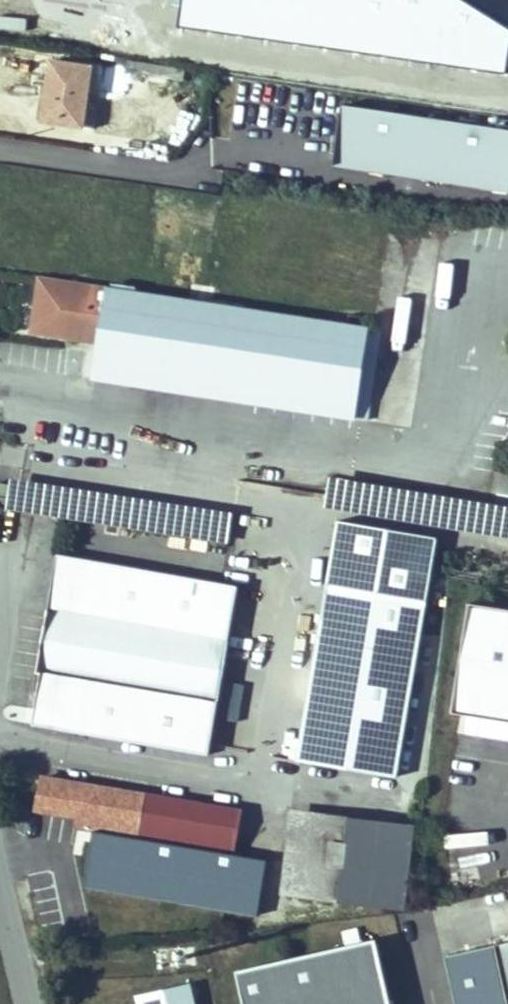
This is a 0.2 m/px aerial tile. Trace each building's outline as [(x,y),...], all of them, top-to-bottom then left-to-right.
[(180,51),(183,26),(170,25),(168,49),(180,51)] [(87,102),(91,67),(51,61),(48,86),(46,97),(50,97),(48,121),(93,128),(98,104),(87,102)] [(341,106),(333,171),(507,191),(507,125),(341,106)] [(199,166),(206,124),(178,120),(171,161),(199,166)] [(367,419),(380,329),(273,312),(109,287),(94,377),(367,419)] [(497,472),(494,490),(507,492),(507,473),(497,472)] [(39,674),(31,726),(208,753),(234,582),(53,555),(35,673),(39,674)] [(323,584),(297,757),(396,772),(422,599),(323,584)] [(451,710),(507,719),(507,607),(468,601),(451,710)] [(236,850),(238,836),(242,809),(212,804),(128,791),(43,779),(38,809),(81,815),(80,825),(86,826),(236,850)] [(353,903),(363,820),(297,812),(286,894),(353,903)] [(363,820),(353,903),(402,909),(405,885),(412,827),(363,820)] [(123,887),(126,865),(127,861),(141,863),(232,876),(236,850),(86,826),(81,858),(95,860),(95,868),(101,869),(99,884),(123,887)] [(133,918),(133,914),(169,919),(171,903),(186,905),(183,921),(219,926),(250,922),(256,879),(237,877),(232,876),(141,863),(127,861),(126,865),(123,887),(99,884),(101,869),(95,868),(95,860),(81,858),(58,855),(51,907),(87,912),(132,918),(133,918)] [(411,910),(414,886),(405,885),(402,909),(411,910)] [(234,969),(241,1003),(390,1003),(374,941),(234,969)] [(493,946),(507,1003),(507,942),(493,946)] [(138,1003),(194,1003),(188,977),(135,989),(138,1003)]
